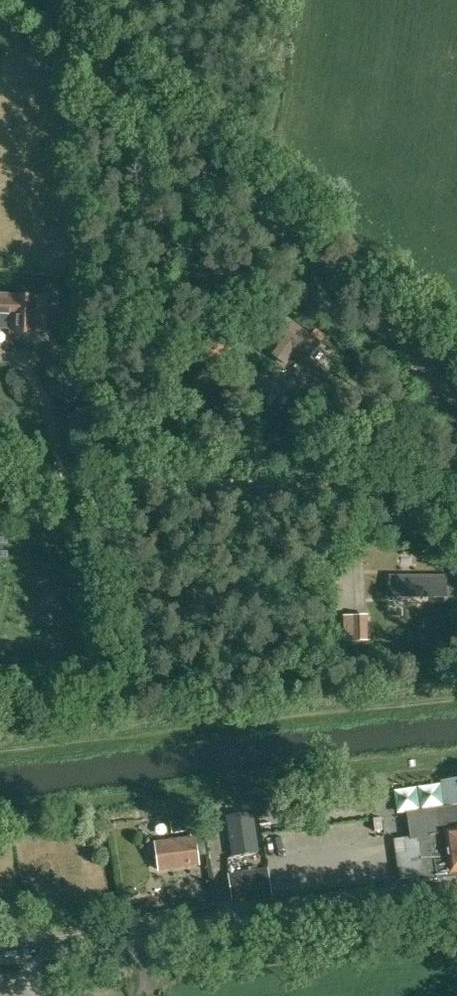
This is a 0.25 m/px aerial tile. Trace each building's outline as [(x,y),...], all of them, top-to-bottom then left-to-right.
[(13,328),(13,331),(17,332),(21,334),(27,334),(31,332),(35,333),(35,331),(46,332),(47,297),(15,295),(15,296),(0,295),(0,327),(13,328)] [(297,357),(312,338),(288,319),(266,348),(285,363),(292,354),(297,357)] [(78,365),(70,366),(72,385),(80,384),(78,365)] [(446,575),(390,575),(389,596),(446,596),(446,575)] [(367,639),(367,615),(352,615),(353,640),(367,639)] [(436,878),(456,875),(456,805),(407,812),(410,837),(394,839),(401,879),(424,875),(424,880),(436,878)] [(229,824),(233,855),(257,851),(252,820),(229,824)] [(159,869),(199,864),(195,838),(155,843),(159,869)] [(232,900),(272,894),(268,868),(228,874),(232,900)]
